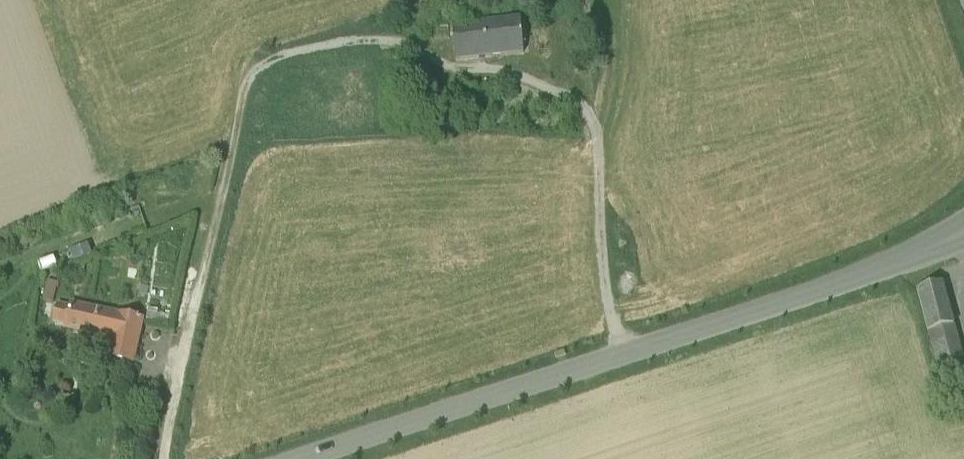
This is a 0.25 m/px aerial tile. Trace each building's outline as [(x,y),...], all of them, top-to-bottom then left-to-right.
[(521,19),(484,23),(487,58),(524,54),(521,19)] [(484,23),(453,26),(456,61),(487,58),(484,23)] [(50,280),(44,306),(58,309),(64,283),(50,280)] [(917,290),(941,380),(963,374),(963,366),(942,283),(917,290)] [(142,320),(71,305),(66,327),(114,338),(110,357),(132,362),(142,320)]
